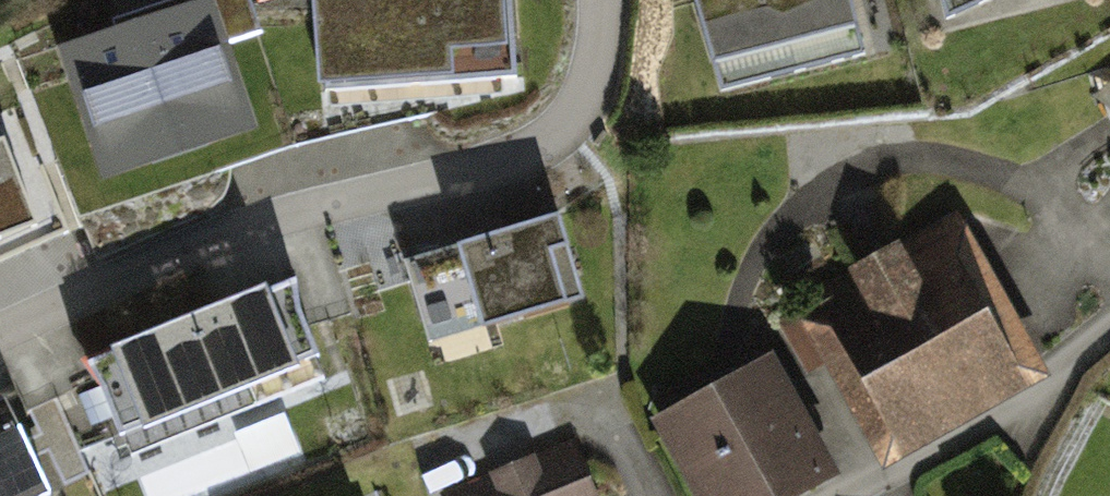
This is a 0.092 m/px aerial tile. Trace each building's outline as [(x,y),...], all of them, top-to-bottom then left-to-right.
[(60,55),(92,175),(246,134),(224,51),(265,40),(254,0),(198,0),(203,18),(60,55)] [(315,99),(526,84),(520,0),(308,0),(315,99)] [(717,98),(862,68),(848,0),(697,0),(717,98)] [(945,26),(1002,0),(938,0),(945,26)] [(1096,102),(1109,122),(1109,89),(1096,102)] [(0,131),(0,239),(37,225),(0,131)] [(563,213),(401,254),(424,343),(586,302),(563,213)] [(961,222),(805,305),(884,450),(1040,367),(961,222)] [(292,279),(89,353),(125,452),(328,378),(292,279)] [(662,417),(703,495),(779,495),(838,466),(781,356),(662,417)] [(0,403),(0,495),(48,495),(9,399),(0,403)] [(448,494),(448,495),(599,495),(576,442),(448,494)]
